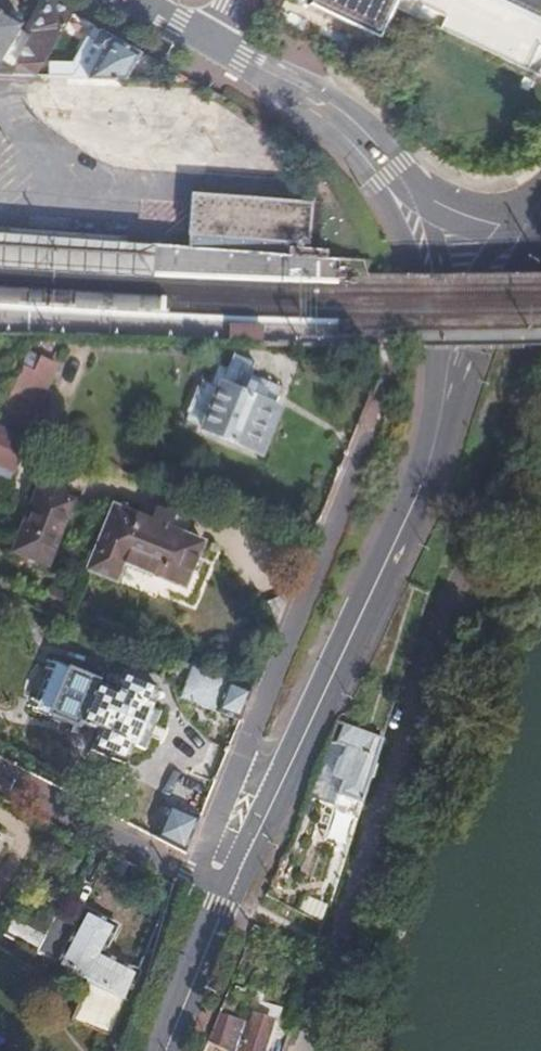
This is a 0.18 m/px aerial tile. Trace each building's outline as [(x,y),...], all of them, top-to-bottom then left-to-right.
[(34,75),(51,45),(71,10),(54,0),(47,0),(31,28),(34,29),(32,34),(13,67),(9,64),(3,74),(34,75)] [(397,2),(398,0),(327,0),(385,28),(397,2)] [(397,2),(540,71),(540,11),(540,12),(513,0),(398,0),(397,2)] [(540,12),(540,11),(540,0),(513,0),(540,12)] [(18,26),(21,21),(0,9),(0,58),(18,26)] [(9,64),(13,67),(32,34),(18,26),(0,58),(0,60),(9,64)] [(126,77),(141,52),(101,28),(82,62),(51,45),(34,75),(126,77)] [(3,74),(9,64),(0,60),(0,74),(3,74)] [(203,106),(187,133),(244,165),(259,139),(203,106)] [(159,250),(190,252),(309,242),(313,199),(192,190),(187,246),(126,240),(0,230),(0,238),(159,250)] [(126,240),(126,235),(0,225),(0,230),(126,240)] [(233,358),(203,432),(255,453),(274,407),(271,405),(278,387),(251,376),(255,365),(233,358)] [(14,387),(0,417),(0,429),(2,429),(26,439),(51,387),(21,373),(14,387)] [(188,415),(198,419),(208,393),(197,389),(188,415)] [(12,468),(22,447),(0,436),(0,463),(12,468)] [(37,488),(11,553),(47,566),(73,501),(37,488)] [(202,543),(112,508),(87,570),(115,581),(122,564),(184,587),(202,543)] [(101,679),(68,665),(48,715),(82,728),(83,725),(100,732),(93,751),(125,765),(133,746),(135,746),(143,726),(150,707),(149,706),(156,687),(124,673),(117,690),(100,683),(101,679)] [(244,708),(251,691),(219,677),(211,695),(244,708)] [(340,722),(335,719),(326,741),(341,745),(339,755),(334,756),(330,769),(333,778),(341,780),(332,807),(356,816),(382,738),(340,722)] [(324,783),(312,779),(307,792),(323,798),(326,789),(324,783)] [(185,854),(200,818),(169,806),(155,839),(185,854)] [(45,931),(34,951),(89,979),(127,1000),(138,972),(102,953),(116,927),(85,911),(76,928),(53,917),(45,931)] [(0,931),(0,933),(34,951),(45,931),(10,912),(0,931)] [(127,1000),(89,979),(72,1020),(112,1037),(127,1000)] [(253,1011),(249,1023),(266,1029),(270,1017),(253,1011)] [(216,1019),(209,1035),(216,1037),(222,1022),(216,1019)] [(249,1023),(244,1038),(239,1036),(236,1047),(247,1050),(259,1050),(266,1029),(249,1023)]
